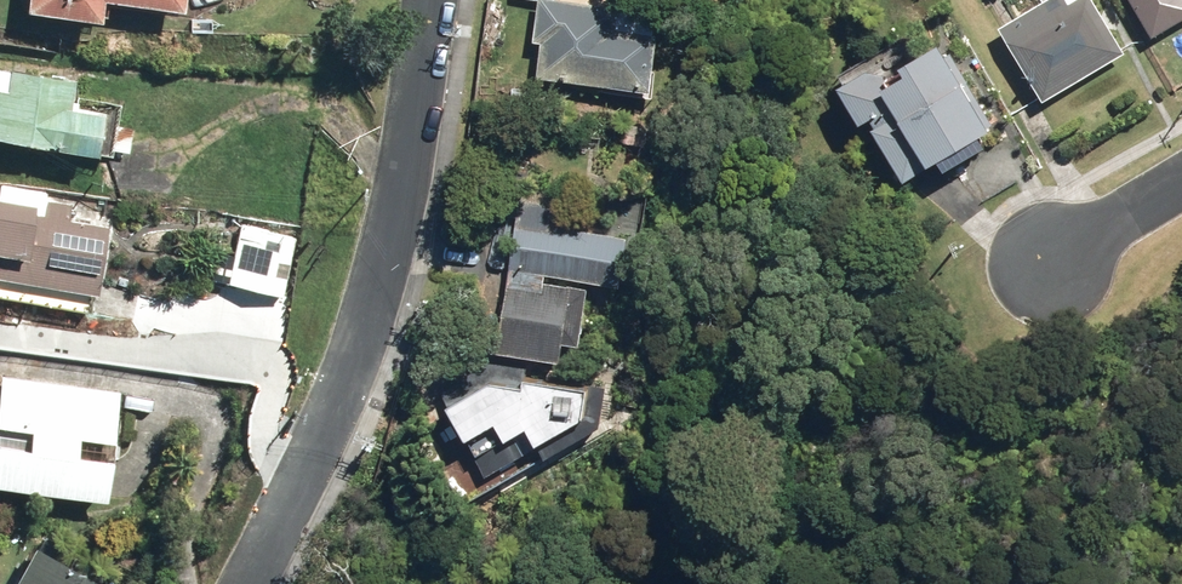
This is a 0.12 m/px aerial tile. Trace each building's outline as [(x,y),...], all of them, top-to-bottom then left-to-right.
[(20,19),(93,31),(97,6),(176,19),(180,0),(23,0),(20,19)] [(1125,56),(1091,0),(1053,0),(999,32),(1042,105),(1125,56)] [(1151,43),(1181,25),(1181,0),(1126,0),(1151,43)] [(542,46),(537,81),(646,98),(654,48),(610,41),(615,13),(540,1),(533,44),(542,46)] [(902,188),(988,136),(986,132),(994,127),(951,55),(944,60),(938,50),(886,81),(866,76),(837,93),(859,130),(869,124),(875,133),(870,136),(902,188)] [(90,164),(91,158),(105,160),(106,153),(129,157),(134,132),(115,129),(119,107),(76,99),(75,107),(66,105),(70,83),(0,71),(0,148),(90,164)] [(577,346),(586,291),(539,283),(541,274),(618,287),(626,239),(556,228),(562,194),(519,187),(505,271),(492,353),(557,363),(560,343),(577,346)] [(0,200),(0,257),(20,261),(16,284),(91,297),(104,227),(66,220),(69,205),(43,200),(40,219),(27,217),(29,205),(0,200)] [(296,240),(239,225),(225,281),(281,296),(296,240)] [(0,377),(0,489),(104,504),(119,393),(0,377)] [(462,441),(492,426),(501,442),(523,431),(531,447),(572,426),(578,439),(599,428),(604,387),(521,379),(520,388),(488,384),(444,406),(462,441)] [(26,549),(7,583),(89,583),(26,549)]
